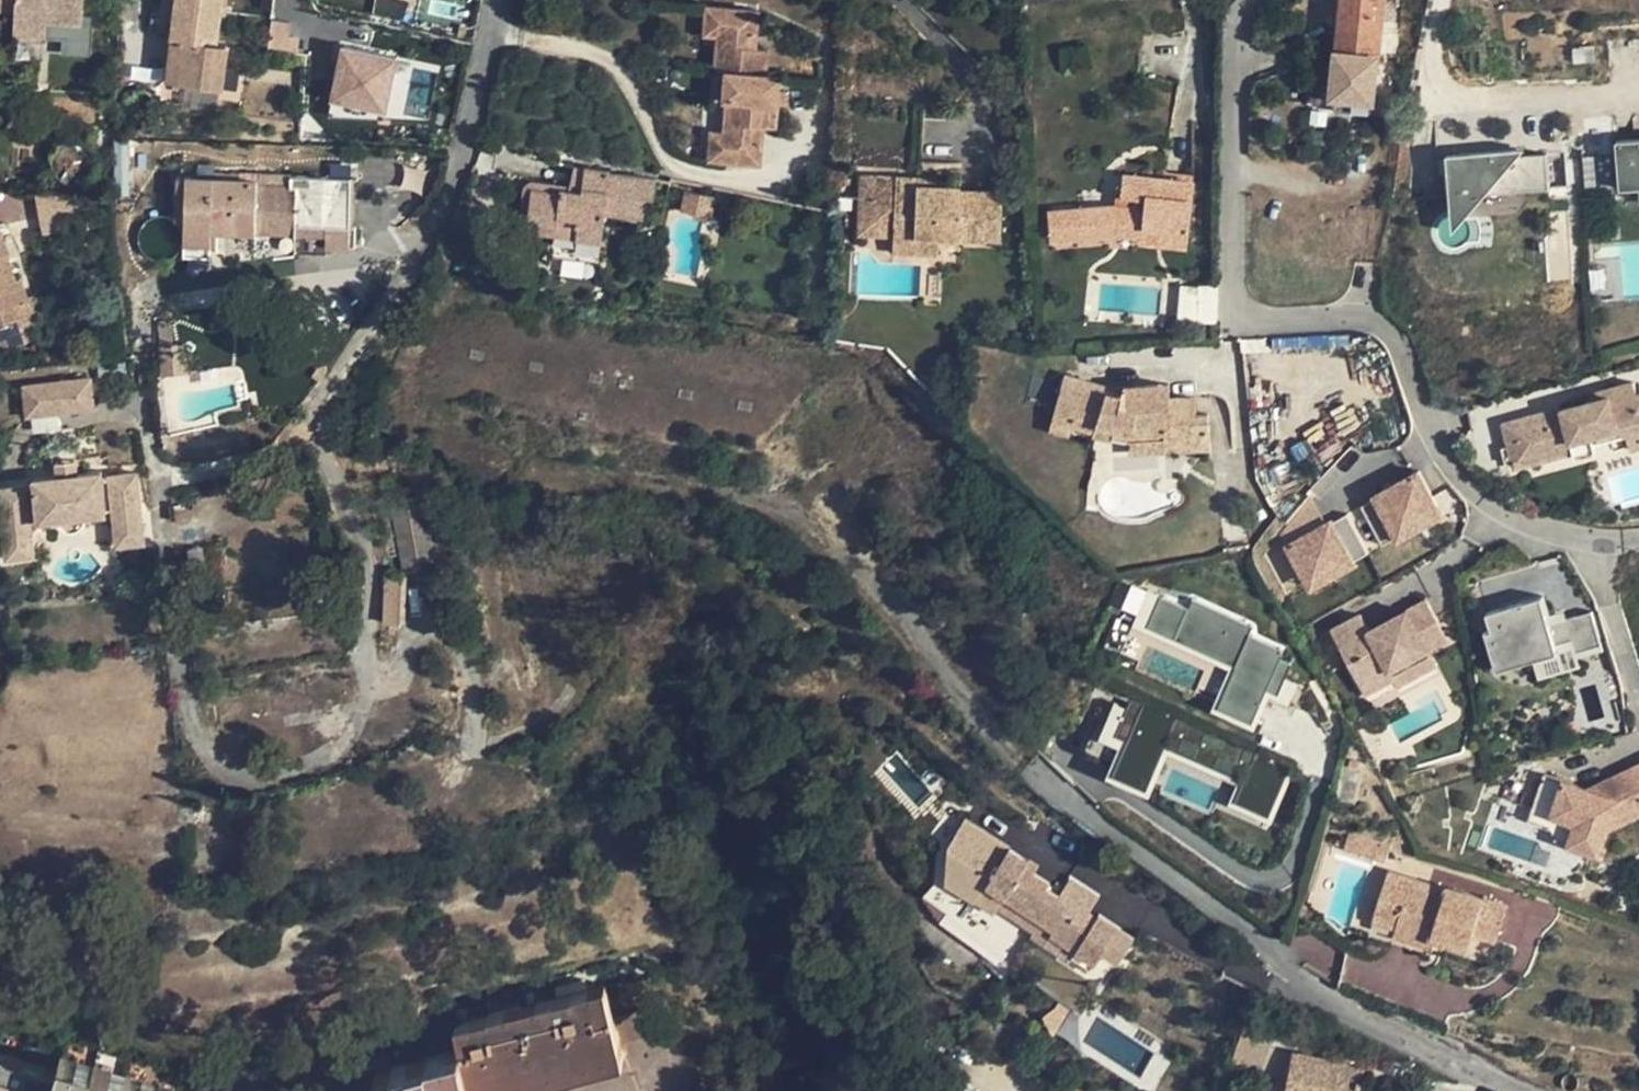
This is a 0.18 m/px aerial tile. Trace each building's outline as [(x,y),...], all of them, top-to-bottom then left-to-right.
[(19,12),(20,0),(0,0),(0,11),(19,12)] [(19,12),(18,24),(52,28),(53,24),(85,27),(87,0),(20,0),(19,12)] [(166,16),(178,18),(175,38),(220,44),(226,0),(168,0),(166,16)] [(720,30),(723,0),(708,0),(706,29),(720,30)] [(759,28),(760,2),(729,0),(723,0),(720,30),(718,65),(727,65),(769,68),(770,40),(758,39),(759,36),(754,36),(754,27),(759,28)] [(1384,28),(1386,0),(1341,0),(1332,98),(1376,101),(1381,51),(1366,50),(1368,26),(1384,28)] [(51,40),(52,28),(18,24),(16,37),(51,40)] [(1381,51),(1384,28),(1368,26),(1366,50),(1381,51)] [(230,45),(220,44),(175,38),(170,83),(224,90),(230,45)] [(390,108),(402,53),(348,42),(336,97),(390,108)] [(136,66),(123,64),(121,88),(133,90),(136,66)] [(782,69),(769,68),(727,65),(724,91),(728,91),(780,94),(781,80),(782,69)] [(792,81),(781,80),(780,94),(790,95),(792,81)] [(778,119),(780,94),(728,91),(725,122),(723,152),(762,155),(764,118),(778,119)] [(712,151),(723,152),(725,122),(714,121),(712,151)] [(1621,141),(1625,188),(1638,187),(1638,139),(1621,141)] [(1550,144),(1452,152),(1457,217),(1518,212),(1516,190),(1554,187),(1550,144)] [(210,255),(211,231),(210,221),(232,222),(232,231),(256,232),(257,223),(274,223),(273,232),(295,232),(295,224),(325,225),(325,233),(325,247),(349,248),(351,163),(327,163),(327,176),(290,175),(291,172),(256,171),(256,178),(176,176),(175,218),(184,219),(183,254),(210,255)] [(574,164),(568,188),(580,190),(584,166),(574,164)] [(605,211),(632,215),(638,174),(611,171),(611,168),(584,166),(580,190),(568,188),(561,187),(561,191),(532,188),(528,223),(556,227),(557,218),(577,220),(576,237),(601,239),(605,211)] [(656,176),(638,174),(632,215),(642,216),(645,195),(654,196),(656,176)] [(1172,174),(1171,181),(1202,186),(1203,178),(1172,174)] [(863,176),(861,195),(876,196),(875,220),(893,222),(893,236),(937,238),(997,241),(1000,194),(960,192),(961,189),(939,188),(917,187),(918,178),(863,176)] [(1202,186),(1171,181),(1130,176),(1129,196),(1134,197),(1132,210),(1123,208),(1100,206),(1055,210),(1057,239),(1123,235),(1149,238),(1150,227),(1195,231),(1202,186)] [(939,178),(918,178),(917,187),(939,188),(939,178)] [(715,214),(719,193),(689,187),(685,207),(715,214)] [(66,195),(42,194),(41,217),(65,218),(66,195)] [(858,235),(893,236),(893,222),(875,220),(876,196),(861,195),(858,235)] [(1124,196),(1123,208),(1132,210),(1134,197),(1129,196),(1124,196)] [(555,235),(576,237),(577,220),(557,218),(556,227),(555,235)] [(211,231),(232,231),(232,222),(210,221),(211,231)] [(256,232),(273,232),(274,223),(257,223),(256,232)] [(295,232),(325,233),(325,225),(295,224),(295,232)] [(1192,249),(1195,231),(1150,227),(1149,238),(1149,244),(1192,249)] [(17,316),(25,333),(35,328),(42,318),(32,294),(28,296),(20,277),(15,279),(4,253),(9,251),(0,231),(0,322),(17,316)] [(936,254),(937,238),(893,236),(892,251),(936,254)] [(25,333),(17,316),(0,322),(0,343),(25,333)] [(162,371),(186,370),(185,344),(161,345),(162,371)] [(23,382),(26,413),(94,406),(90,375),(23,382)] [(1072,418),(1070,425),(1091,431),(1090,439),(1127,448),(1131,432),(1162,432),(1168,451),(1207,449),(1207,423),(1204,418),(1194,418),(1193,400),(1166,402),(1156,402),(1155,387),(1133,388),(1128,406),(1123,406),(1121,398),(1103,397),(1104,390),(1063,378),(1053,412),(1072,418)] [(1607,387),(1609,394),(1592,399),(1562,407),(1562,408),(1546,412),(1545,409),(1507,420),(1518,463),(1573,448),(1575,454),(1596,449),(1592,433),(1617,426),(1626,431),(1638,428),(1638,392),(1636,393),(1633,380),(1607,387)] [(1166,385),(1155,387),(1156,402),(1166,402),(1166,385)] [(1607,387),(1590,392),(1592,399),(1609,394),(1607,387)] [(1133,388),(1104,390),(1103,397),(1121,398),(1123,406),(1128,406),(1133,388)] [(1067,433),(1070,425),(1072,418),(1053,412),(1049,427),(1067,433)] [(1626,431),(1630,446),(1638,444),(1638,428),(1626,431)] [(1127,453),(1168,451),(1162,432),(1131,432),(1127,448),(1127,453)] [(75,457),(56,459),(57,466),(75,464),(75,457)] [(33,476),(34,481),(34,482),(26,483),(26,482),(0,485),(0,501),(4,534),(32,532),(30,517),(37,516),(37,519),(59,516),(60,521),(63,525),(69,528),(73,528),(78,526),(81,523),(84,517),(84,514),(105,512),(105,509),(112,508),(115,532),(143,529),(136,470),(108,473),(109,474),(101,475),(100,469),(76,471),(75,464),(57,466),(57,473),(33,476)] [(1374,495),(1360,503),(1381,541),(1395,533),(1397,535),(1417,524),(1412,516),(1436,502),(1417,467),(1373,492),(1374,495)] [(1089,517),(1095,516),(1092,508),(1092,501),(1097,490),(1087,486),(1083,500),(1087,502),(1089,517)] [(390,503),(404,573),(437,566),(422,495),(390,503)] [(1436,502),(1412,516),(1417,524),(1441,510),(1436,502)] [(1366,549),(1345,511),(1330,519),(1329,517),(1285,541),(1304,576),(1328,562),(1333,571),(1353,560),(1352,557),(1366,549)] [(143,529),(115,532),(116,543),(144,540),(143,529)] [(32,532),(4,534),(6,555),(34,552),(32,532)] [(1328,562),(1304,576),(1309,585),(1333,571),(1328,562)] [(401,574),(385,572),(383,622),(398,622),(401,574)] [(1219,706),(1259,719),(1269,690),(1288,697),(1303,653),(1253,636),(1259,621),(1134,579),(1122,615),(1237,653),(1219,706)] [(1540,593),(1487,609),(1491,625),(1485,627),(1497,667),(1515,662),(1514,657),(1572,640),(1574,648),(1576,655),(1602,647),(1591,608),(1548,621),(1540,593)] [(1358,611),(1329,626),(1362,689),(1390,675),(1391,674),(1387,667),(1426,647),(1445,637),(1425,597),(1367,628),(1358,611)] [(1572,640),(1514,657),(1515,662),(1516,665),(1574,648),(1572,640)] [(1426,647),(1387,667),(1391,674),(1390,675),(1393,682),(1434,661),(1426,647)] [(1567,779),(1556,813),(1580,821),(1574,841),(1607,851),(1615,827),(1638,815),(1638,766),(1595,787),(1567,779)] [(1355,832),(1350,847),(1380,856),(1385,841),(1355,832)] [(1001,898),(1026,860),(1007,848),(982,886),(1001,898)] [(1036,921),(1054,893),(1045,888),(1048,881),(1032,872),(1035,865),(1026,860),(1001,898),(1036,921)] [(1444,934),(1467,942),(1470,932),(1496,940),(1506,909),(1447,891),(1446,894),(1387,875),(1380,901),(1398,907),(1393,925),(1397,926),(1435,937),(1442,939),(1444,934)] [(992,912),(996,907),(1001,898),(982,886),(974,899),(992,912)] [(1051,930),(1069,903),(1054,893),(1036,921),(1051,930)] [(1001,898),(996,907),(1031,929),(1036,921),(1001,898)] [(1375,919),(1393,925),(1398,907),(1380,901),(1375,919)] [(1085,913),(1069,903),(1051,930),(1048,935),(1072,951),(1096,914),(1087,908),(1085,913)] [(1113,925),(1096,914),(1072,951),(1069,955),(1086,966),(1113,925)] [(1036,921),(1031,929),(1027,935),(1041,944),(1048,935),(1051,930),(1036,921)] [(1432,945),(1435,937),(1397,926),(1395,935),(1432,945)] [(1465,946),(1467,942),(1444,934),(1442,939),(1465,946)] [(1048,935),(1041,944),(1066,960),(1069,955),(1072,951),(1048,935)] [(381,1090),(472,1090),(471,1089),(620,1048),(604,984),(453,1026),(459,1046),(376,1070),(381,1090)] [(1073,1006),(1060,995),(1050,1010),(1055,1016),(1056,1025),(1059,1028),(1073,1006)] [(1233,1058),(1243,1062),(1258,1069),(1273,1030),(1248,1020),(1233,1058)] [(59,1058),(57,1068),(0,1051),(0,1090),(171,1090),(59,1058)] [(1318,1090),(1358,1090),(1363,1068),(1290,1052),(1285,1078),(1282,1090),(1310,1090),(1310,1089),(1318,1090)] [(1588,1074),(1579,1074),(1578,1083),(1588,1084),(1588,1074)] [(1285,1078),(1279,1078),(1258,1090),(1282,1090),(1285,1078)]
